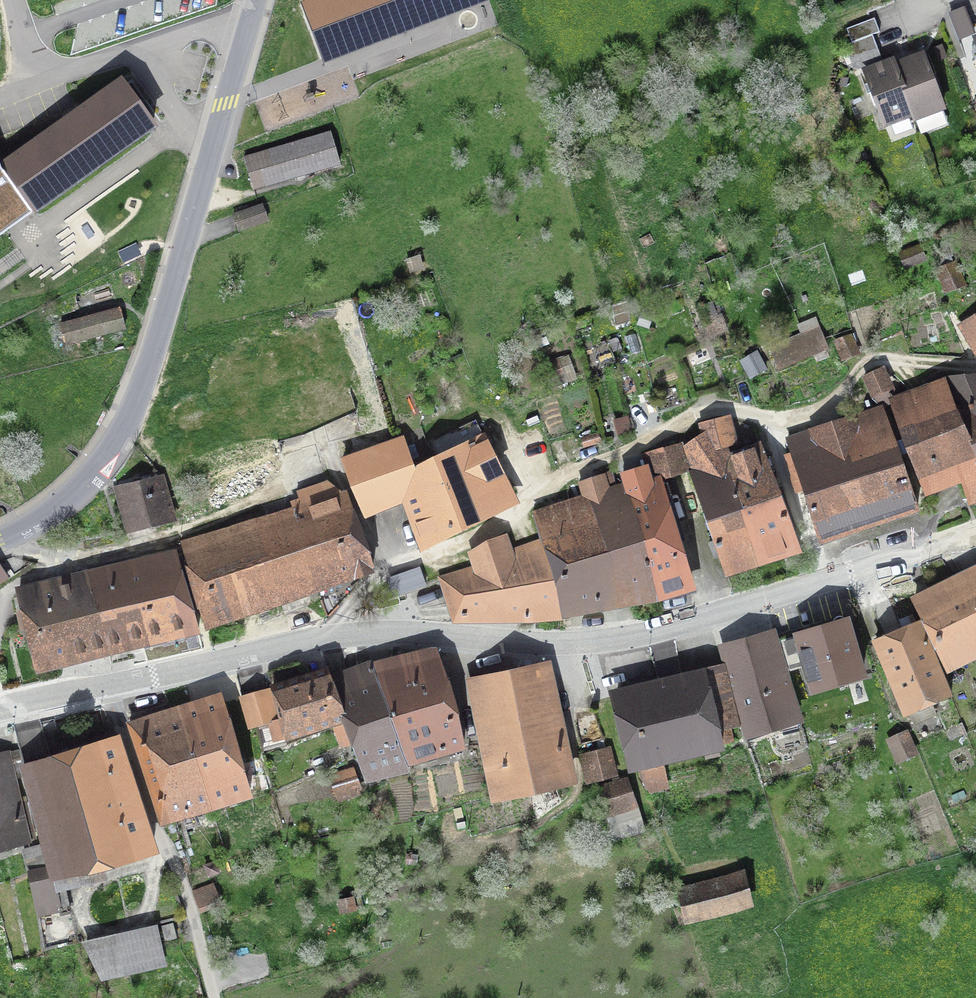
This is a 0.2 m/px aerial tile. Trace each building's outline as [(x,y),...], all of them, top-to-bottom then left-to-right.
[(378,31),(370,10),(394,0),(332,0),(319,5),(336,48),(378,31)] [(429,11),(455,0),(424,0),(429,11)] [(959,39),(973,34),(965,11),(950,16),(959,39)] [(846,29),(852,43),(872,35),(879,32),(874,18),(846,29)] [(850,60),(878,49),(872,35),(852,43),(845,46),(850,60)] [(895,66),(913,113),(912,113),(914,118),(943,107),(935,87),(938,86),(933,74),(931,75),(923,55),(895,66)] [(877,104),(884,124),(912,113),(913,113),(895,66),(893,61),(865,73),(872,92),(870,93),(874,105),(877,104)] [(4,167),(5,169),(34,207),(35,209),(153,125),(122,82),(4,167)] [(330,132),(244,157),(253,190),(340,164),(330,132)] [(32,213),(30,210),(34,207),(5,169),(2,171),(0,165),(0,235),(32,213)] [(239,230),(267,220),(262,205),(233,215),(239,230)] [(947,292),(964,285),(954,262),(938,269),(947,292)] [(66,344),(124,328),(119,308),(60,324),(66,344)] [(962,325),(975,348),(975,317),(962,325)] [(826,347),(818,328),(771,347),(779,366),(826,347)] [(856,350),(850,336),(837,341),(842,356),(856,350)] [(764,367),(756,353),(742,360),(750,375),(764,367)] [(864,376),(879,406),(891,402),(893,401),(885,385),(888,384),(881,368),(864,376)] [(975,455),(975,380),(946,382),(975,455)] [(893,401),(891,402),(923,491),(960,477),(968,501),(975,498),(975,455),(946,382),(893,401)] [(856,434),(792,454),(819,539),(917,507),(879,406),(851,416),(856,434)] [(726,417),(714,421),(720,445),(732,441),(726,417)] [(711,447),(720,445),(714,421),(701,424),(705,441),(711,447)] [(435,459),(433,460),(460,526),(496,509),(495,506),(512,497),(487,443),(477,448),(467,426),(428,444),(435,459)] [(365,513),(404,495),(397,477),(414,469),(404,441),(344,460),(365,513)] [(689,467),(683,444),(663,449),(670,473),(689,467)] [(725,460),(756,562),(799,547),(761,447),(732,458),(730,454),(724,456),(725,460)] [(651,478),(658,476),(670,473),(663,449),(644,455),(651,478)] [(414,469),(397,477),(404,495),(423,544),(460,526),(433,460),(414,469)] [(691,472),(726,573),(756,562),(725,460),(691,472)] [(115,487),(128,532),(174,521),(161,476),(115,487)] [(661,486),(658,476),(651,478),(637,482),(636,488),(626,491),(657,596),(689,590),(675,544),(685,541),(667,484),(661,486)] [(292,511),(316,588),(373,569),(362,534),(345,498),(326,482),(298,491),(303,507),(292,511)] [(626,491),(624,487),(586,498),(617,604),(657,596),(626,491)] [(586,498),(533,515),(541,543),(559,616),(617,604),(586,498)] [(292,511),(183,549),(206,626),(316,588),(292,511)] [(455,619),(470,617),(559,616),(541,543),(510,554),(504,537),(487,543),(471,553),(476,568),(443,580),(455,619)] [(175,555),(90,576),(108,652),(198,630),(175,555)] [(10,578),(0,564),(0,584),(10,578)] [(425,585),(419,568),(391,578),(397,595),(425,585)] [(914,602),(946,668),(975,654),(975,571),(914,602)] [(36,669),(108,652),(90,576),(19,593),(36,669)] [(777,640),(776,640),(786,672),(806,666),(813,690),(862,676),(846,621),(843,617),(835,618),(833,625),(779,642),(778,639),(777,640)] [(951,695),(921,626),(875,646),(904,715),(951,695)] [(778,721),(798,715),(786,672),(776,640),(774,634),(721,649),(746,738),(780,726),(778,721)] [(463,746),(436,651),(374,668),(408,768),(411,767),(410,762),(463,746)] [(497,796),(570,780),(545,663),(472,679),(497,796)] [(297,665),(269,673),(280,719),(256,726),(261,744),(343,719),(331,681),(327,671),(326,672),(301,680),(297,665)] [(374,668),(331,681),(343,719),(344,724),(336,727),(343,746),(351,743),(365,778),(408,768),(374,668)] [(737,725),(723,669),(616,694),(634,766),(722,745),(718,730),(737,725)] [(241,763),(221,694),(180,708),(210,806),(268,789),(260,758),(241,763)] [(271,697),(256,700),(263,722),(277,719),(271,697)] [(249,726),(263,722),(256,700),(243,704),(249,726)] [(180,708),(129,724),(161,822),(210,806),(180,708)] [(899,762),(915,755),(904,732),(889,739),(899,762)] [(45,845),(51,867),(28,872),(38,914),(67,907),(61,885),(104,875),(101,863),(152,849),(119,740),(24,765),(45,845)] [(615,775),(608,748),(585,754),(591,781),(615,775)] [(0,754),(0,850),(28,842),(8,753),(0,754)] [(352,788),(347,773),(330,779),(338,801),(358,794),(356,786),(352,788)] [(626,779),(599,788),(614,837),(643,829),(626,779)] [(51,867),(45,845),(25,851),(28,872),(51,867)] [(749,905),(741,873),(681,889),(689,921),(749,905)] [(213,884),(192,892),(198,908),(219,901),(213,884)] [(162,926),(165,940),(176,938),(172,923),(162,926)] [(163,963),(156,933),(86,949),(100,977),(163,963)]
